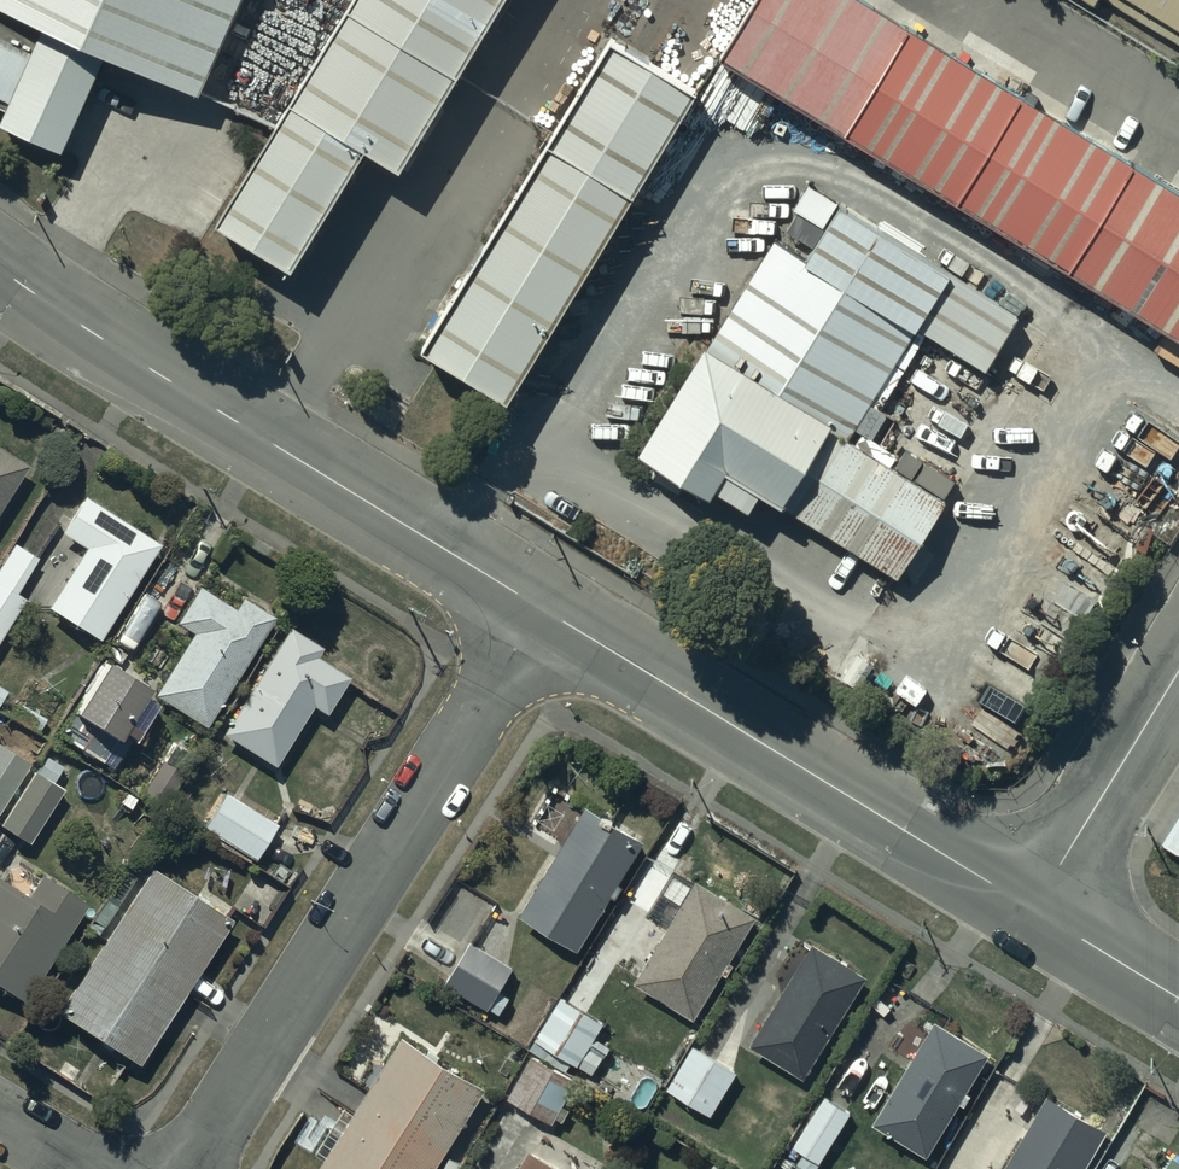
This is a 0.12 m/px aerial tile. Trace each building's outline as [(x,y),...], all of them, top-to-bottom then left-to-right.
[(193,97),(236,0),(0,0),(0,13),(193,97)] [(199,189),(276,237),(350,121),(387,145),(480,0),(320,0),(199,189)] [(887,0),(713,0),(701,18),(1177,318),(1178,315),(1178,184),(887,0)] [(683,71),(600,19),(410,317),(493,369),(683,71)] [(41,35),(32,56),(0,42),(0,98),(12,103),(1,128),(68,157),(108,64),(41,35)] [(1015,295),(826,176),(722,339),(836,411),(905,302),(980,350),(1015,295)] [(935,473),(685,316),(620,418),(731,488),(746,464),(885,552),(935,473)] [(25,465),(0,449),(0,506),(25,465)] [(97,640),(158,544),(84,498),(61,534),(84,548),(46,609),(97,640)] [(12,542),(0,562),(0,637),(23,601),(14,596),(20,586),(34,595),(52,567),(12,542)] [(204,728),(271,617),(241,599),(235,609),(197,585),(174,624),(191,634),(153,697),(204,728)] [(320,649),(286,628),(221,734),(273,766),(309,707),(323,715),(347,677),(315,657),(320,649)] [(145,687),(104,661),(72,713),(116,739),(121,731),(138,742),(156,714),(136,702),(145,687)] [(0,745),(0,809),(28,763),(0,745)] [(31,772),(0,824),(0,826),(28,843),(70,771),(45,756),(35,774),(31,772)] [(275,825),(223,793),(201,828),(253,860),(275,825)] [(577,951),(644,840),(587,806),(521,917),(577,951)] [(229,921),(151,870),(56,1013),(135,1065),(183,993),(213,1012),(227,991),(196,970),(229,921)] [(693,1019),(754,917),(694,882),(692,886),(672,875),(663,890),(683,901),(634,984),(693,1019)] [(0,880),(0,987),(20,1001),(82,905),(39,878),(26,897),(0,880)] [(514,968),(471,943),(447,985),(499,1015),(510,997),(500,992),(514,968)] [(868,976),(812,943),(751,1044),(806,1078),(868,976)] [(603,1023),(562,998),(537,1040),(593,1074),(603,1057),(587,1048),(603,1023)] [(987,1051),(934,1020),(873,1124),(926,1155),(987,1051)] [(484,1087),(404,1038),(356,1116),(345,1109),(317,1155),(325,1160),(320,1168),(434,1168),(484,1087)] [(736,1073),(693,1047),(666,1090),(709,1116),(736,1073)] [(584,1083),(533,1055),(508,1099),(551,1123),(554,1117),(562,1122),(584,1083)] [(850,1113),(824,1097),(793,1148),(803,1154),(797,1165),(804,1168),(816,1168),(850,1113)] [(1047,1097),(1006,1168),(1081,1168),(1104,1129),(1047,1097)] [(528,1151),(518,1168),(560,1168),(528,1151)] [(1172,1156),(1164,1168),(1178,1168),(1178,1160),(1172,1156)]
